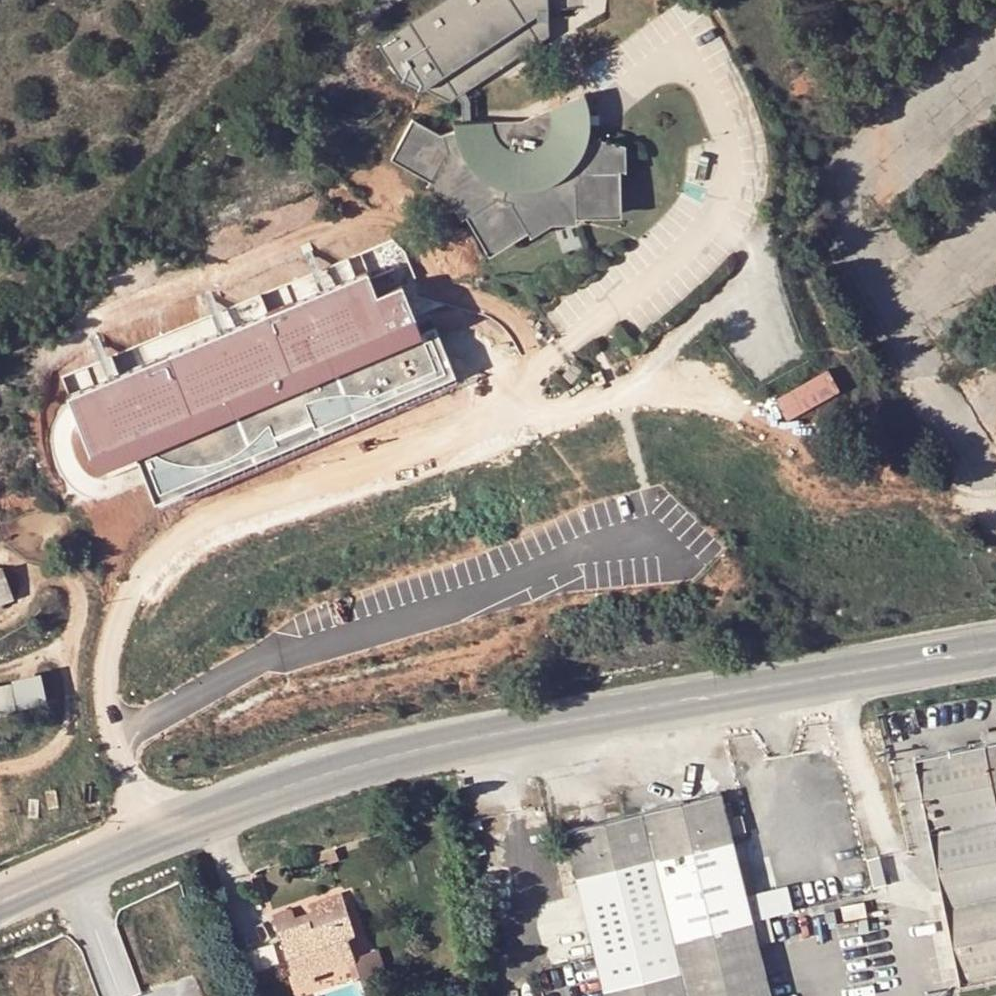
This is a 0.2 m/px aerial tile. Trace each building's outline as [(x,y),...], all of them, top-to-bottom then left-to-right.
[(376,44),(398,79),(448,103),(456,98),(461,95),(536,45),(525,29),(533,24),(544,23),(543,13),(543,0),(444,0),(376,44)] [(543,13),(561,12),(561,0),(543,0),(543,13)] [(545,39),(544,23),(533,24),(525,29),(536,45),(545,39)] [(585,147),(589,125),(585,94),(516,123),(465,123),(461,123),(453,123),(454,132),(439,136),(412,120),(398,147),(405,168),(429,182),(427,187),(448,199),(460,219),(464,217),(481,244),(500,248),(525,233),(529,238),(550,226),(574,225),(574,219),(604,219),(618,205),(618,175),(625,174),(624,149),(594,142),(590,150),(585,147)] [(461,104),(461,123),(465,123),(465,102),(461,95),(456,98),(461,104)] [(405,168),(398,147),(391,161),(405,168)] [(618,205),(604,219),(619,218),(618,205)] [(439,245),(455,277),(483,264),(467,231),(439,245)] [(500,248),(481,244),(488,255),(500,248)] [(584,371),(576,365),(569,375),(577,380),(584,371)] [(789,418),(843,388),(830,366),(777,397),(789,418)] [(120,419),(130,413),(117,386),(106,391),(98,374),(69,389),(96,444),(100,442),(96,433),(109,427),(116,440),(127,435),(120,419)] [(14,598),(3,568),(0,569),(0,603),(14,598)] [(40,675),(12,680),(17,707),(45,702),(40,675)] [(12,680),(0,682),(0,713),(8,711),(7,709),(17,707),(12,680)] [(959,980),(995,973),(995,729),(982,732),(985,744),(915,758),(959,980)] [(726,814),(723,803),(720,791),(565,829),(596,958),(606,995),(771,995),(758,943),(752,921),(726,814)] [(730,801),(723,803),(726,814),(733,812),(730,801)] [(340,860),(335,848),(305,859),(310,870),(340,860)] [(756,892),(762,916),(796,908),(791,884),(756,892)] [(311,912),(317,926),(349,916),(341,893),(310,905),(311,912)] [(272,915),(278,932),(308,922),(310,929),(317,926),(311,912),(294,917),(291,908),(272,915)] [(308,922),(278,932),(296,985),(316,978),(314,974),(348,962),(355,960),(354,957),(347,936),(355,933),(349,916),(317,926),(310,929),(308,922)] [(775,939),(769,917),(752,921),(758,943),(775,939)] [(355,960),(348,962),(354,981),(385,970),(377,948),(354,957),(355,960)]
